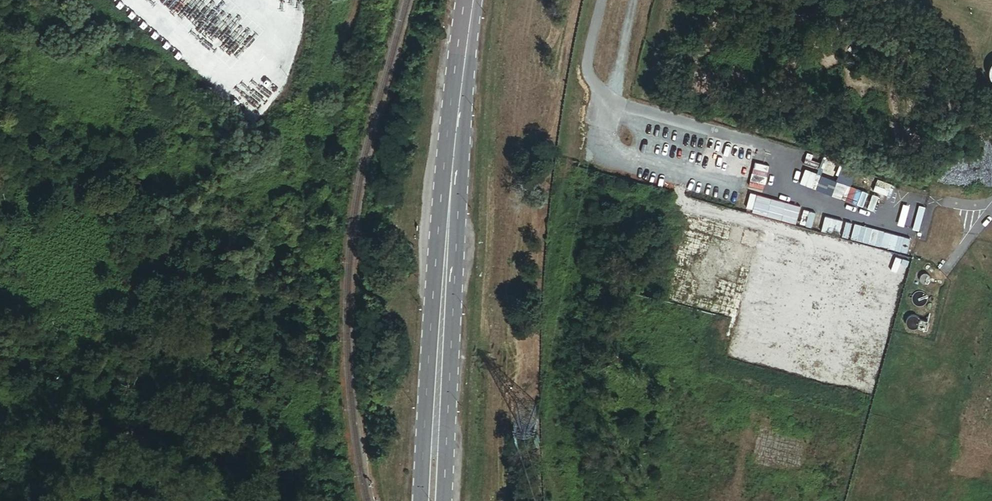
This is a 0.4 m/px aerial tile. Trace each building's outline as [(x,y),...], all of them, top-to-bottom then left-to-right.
[(722,156),(726,140),(713,137),(709,153),(722,156)] [(749,185),(764,188),(770,159),(755,156),(749,185)] [(804,168),(799,182),(810,186),(815,172),(804,168)] [(851,180),(849,185),(819,174),(815,188),(862,205),(864,199),(894,209),(898,196),(851,180)] [(744,208),(794,224),(800,206),(770,196),(768,203),(747,197),(744,208)] [(854,224),(851,239),(906,252),(910,238),(854,224)]
